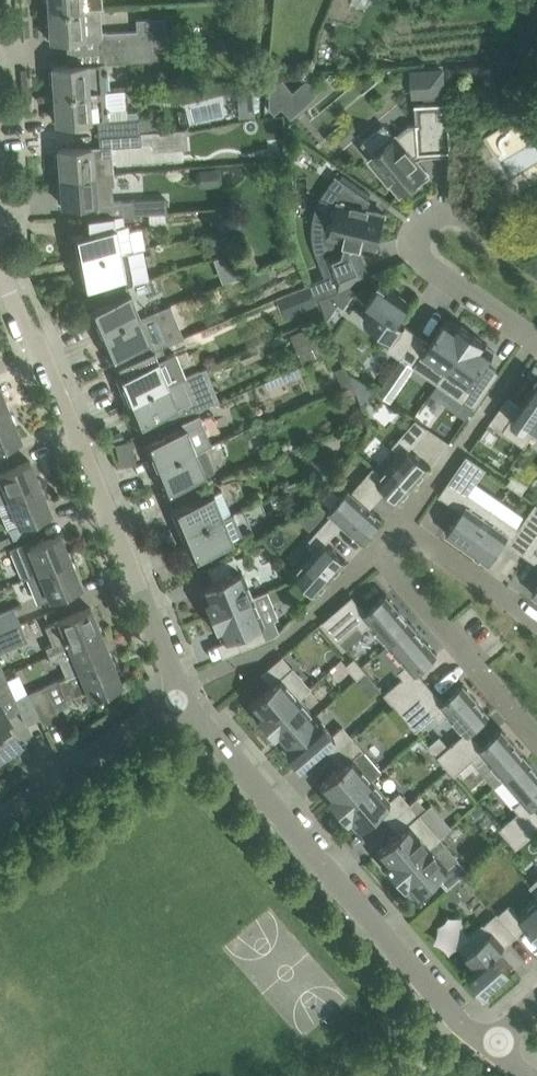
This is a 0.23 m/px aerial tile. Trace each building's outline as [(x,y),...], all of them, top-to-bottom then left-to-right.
[(80,0),(48,0),(49,11),(81,9),(80,0)] [(106,34),(101,31),(99,7),(95,8),(81,9),(49,11),(51,39),(66,38),(72,37),(83,36),(100,35),(101,49),(151,46),(163,45),(166,45),(164,17),(136,19),(137,32),(106,34)] [(151,58),(152,58),(151,46),(101,49),(102,62),(151,58)] [(54,94),(104,90),(102,62),(52,66),(54,94)] [(269,113),(321,111),(321,90),(311,91),(311,81),(268,82),(269,113)] [(110,90),(111,115),(126,114),(124,89),(110,90)] [(98,119),(98,131),(155,127),(154,117),(139,118),(139,116),(138,116),(138,115),(106,118),(104,90),(54,94),(56,122),(98,119)] [(413,181),(417,186),(431,174),(427,170),(416,158),(417,157),(415,154),(418,151),(452,149),(449,101),(416,103),(417,124),(410,125),(398,135),(397,134),(394,136),(385,124),(364,141),(373,153),(371,155),(390,178),(401,191),(413,181)] [(155,127),(98,131),(99,146),(108,145),(140,143),(140,140),(152,139),(151,131),(155,131),(155,127)] [(505,196),(517,189),(485,136),(474,143),(505,196)] [(58,148),(60,176),(112,172),(111,165),(106,159),(98,160),(95,164),(91,164),(90,146),(58,148)] [(112,172),(60,176),(62,204),(84,202),(94,202),(112,200),(113,214),(132,212),(132,215),(167,212),(166,197),(144,198),(113,200),(112,184),(113,184),(112,172)] [(317,297),(369,276),(358,248),(361,247),(362,240),(377,244),(385,212),(366,207),(368,197),(367,196),(356,189),(337,176),(328,187),(322,197),(339,201),(331,233),(316,229),(315,232),(316,241),(320,254),(329,272),(310,280),(317,297)] [(367,196),(369,194),(358,186),(356,189),(367,196)] [(87,232),(67,236),(67,238),(69,237),(74,260),(133,249),(128,224),(124,225),(124,221),(133,220),(132,215),(132,212),(113,214),(99,217),(85,219),(84,219),(85,221),(87,232)] [(149,279),(142,247),(133,249),(74,260),(78,283),(76,284),(76,286),(98,282),(124,276),(126,283),(149,279)] [(258,270),(257,267),(251,248),(234,254),(231,255),(230,252),(221,256),(223,262),(232,258),(234,262),(225,265),(230,279),(238,276),(258,270)] [(290,287),(301,282),(298,273),(286,278),(290,287)] [(374,304),(364,318),(394,339),(388,347),(402,357),(403,356),(418,333),(398,319),(410,301),(380,281),(367,300),(374,304)] [(87,312),(96,334),(139,316),(126,283),(85,297),(89,309),(84,311),(85,313),(87,312)] [(344,307),(357,289),(350,284),(329,294),(339,303),(344,307)] [(310,287),(289,295),(296,313),(318,304),(310,287)] [(111,355),(115,365),(153,350),(139,316),(96,334),(105,355),(103,356),(104,358),(111,355)] [(418,333),(403,356),(438,381),(472,332),(457,321),(455,323),(447,317),(440,328),(427,319),(418,333)] [(313,325),(291,334),(303,362),(325,353),(313,325)] [(438,381),(462,399),(463,398),(474,406),(490,383),(499,371),(486,362),(494,350),(486,345),(487,343),(472,332),(438,381)] [(176,352),(166,356),(162,346),(153,350),(115,365),(119,375),(112,378),(113,380),(115,378),(124,400),(185,375),(176,352)] [(246,365),(264,358),(259,347),(242,355),(246,365)] [(299,374),(296,368),(286,372),(289,379),(299,374)] [(214,402),(200,370),(199,369),(185,375),(124,400),(134,422),(131,423),(131,425),(152,417),(154,415),(158,425),(214,402)] [(535,429),(536,426),(536,380),(520,404),(508,396),(492,418),(505,427),(503,429),(517,439),(518,437),(525,442),(535,429)] [(10,412),(0,387),(0,416),(10,412)] [(0,416),(0,446),(21,438),(10,412),(0,416)] [(152,467),(211,443),(199,412),(181,420),(181,421),(184,428),(160,437),(140,444),(140,446),(143,445),(152,467)] [(421,421),(416,418),(392,445),(400,452),(382,473),(377,479),(379,480),(399,498),(429,465),(409,447),(427,426),(421,421)] [(159,492),(179,483),(213,469),(204,446),(211,443),(152,467),(161,489),(159,490),(159,492)] [(446,532),(467,546),(493,509),(468,492),(486,467),(467,454),(439,493),(462,509),(446,532)] [(41,485),(30,460),(10,468),(0,472),(0,502),(41,485)] [(382,473),(373,466),(352,490),(350,488),(330,510),(363,539),(382,517),(362,499),(379,480),(377,479),(382,473)] [(514,473),(511,476),(508,482),(522,492),(528,483),(514,473)] [(0,502),(0,513),(6,529),(19,525),(51,511),(41,485),(0,502)] [(171,512),(180,534),(223,516),(231,513),(221,490),(167,511),(168,513),(171,512)] [(536,538),(536,502),(518,527),(493,509),(467,546),(489,561),(504,538),(526,554),(536,538)] [(316,523),(326,513),(317,505),(304,512),(316,523)] [(343,521),(330,510),(329,511),(331,513),(309,538),(318,546),(294,572),(316,592),(346,558),(326,540),(343,521)] [(233,540),(243,535),(233,512),(231,513),(223,516),(180,534),(189,556),(186,557),(187,559),(207,550),(233,540)] [(27,547),(38,572),(71,559),(60,533),(27,547)] [(526,554),(536,561),(536,538),(526,554)] [(37,603),(49,598),(81,585),(71,559),(38,572),(27,577),(37,603)] [(210,614),(252,597),(242,571),(239,573),(234,559),(208,569),(213,581),(201,586),(205,596),(202,597),(210,614)] [(388,642),(411,622),(386,592),(365,610),(352,594),(323,619),(339,639),(358,623),(363,629),(371,623),(388,642)] [(263,623),(252,597),(210,614),(217,631),(219,630),(223,640),(235,635),(241,649),(266,638),(260,624),(263,623)] [(46,646),(49,654),(101,632),(90,606),(58,620),(45,626),(52,643),(46,646)] [(21,624),(13,607),(0,612),(0,633),(21,624)] [(388,642),(380,648),(399,671),(404,677),(385,693),(399,709),(429,685),(417,670),(437,652),(411,622),(388,642)] [(0,633),(0,652),(27,639),(21,624),(0,633)] [(111,658),(101,632),(49,654),(51,662),(59,659),(66,675),(111,658)] [(261,674),(246,686),(256,698),(249,704),(255,712),(254,714),(264,726),(298,696),(299,697),(310,687),(293,667),(292,667),(282,656),(261,674)] [(66,676),(29,693),(40,718),(43,724),(60,717),(57,710),(69,704),(67,698),(87,690),(90,697),(97,694),(98,696),(102,694),(101,692),(122,683),(111,658),(66,675),(66,676)] [(358,678),(366,671),(355,658),(346,665),(358,678)] [(15,699),(7,681),(0,685),(0,755),(20,742),(7,721),(12,718),(10,716),(19,709),(15,699)] [(442,700),(429,685),(399,709),(416,730),(435,713),(440,719),(448,712),(465,732),(468,730),(489,713),(463,682),(442,700)] [(40,718),(29,693),(15,699),(19,709),(26,724),(40,718)] [(314,716),(299,697),(298,696),(264,726),(275,738),(276,736),(282,743),(314,716)] [(314,716),(282,743),(288,750),(286,752),(298,765),(321,744),(331,755),(352,737),(342,725),(332,734),(322,721),(320,723),(314,716)] [(468,730),(465,732),(438,755),(454,775),(474,758),(479,764),(487,757),(503,777),(527,757),(501,727),(481,745),(468,730)] [(352,737),(331,755),(341,766),(319,786),(325,793),(324,795),(336,809),(371,778),(381,770),(352,737)] [(503,777),(523,800),(515,806),(519,811),(500,828),(515,846),(536,827),(536,810),(532,804),(536,800),(536,769),(527,757),(503,777)] [(371,778),(336,809),(348,823),(350,822),(357,829),(379,810),(389,821),(409,803),(399,791),(390,800),(371,778)] [(419,813),(426,807),(417,797),(409,803),(418,813),(419,813)] [(409,803),(389,821),(398,833),(376,852),(383,859),(381,861),(393,875),(438,836),(439,837),(440,837),(419,813),(418,813),(409,803)] [(467,870),(439,837),(438,836),(393,875),(405,890),(407,888),(414,896),(436,876),(446,888),(467,870)] [(499,913),(498,914),(516,935),(528,925),(536,935),(536,897),(519,913),(510,903),(499,913)] [(498,914),(499,913),(498,912),(484,924),(483,922),(458,944),(466,954),(464,956),(477,970),(471,975),(485,991),(512,967),(498,951),(513,938),(516,935),(498,914)]
